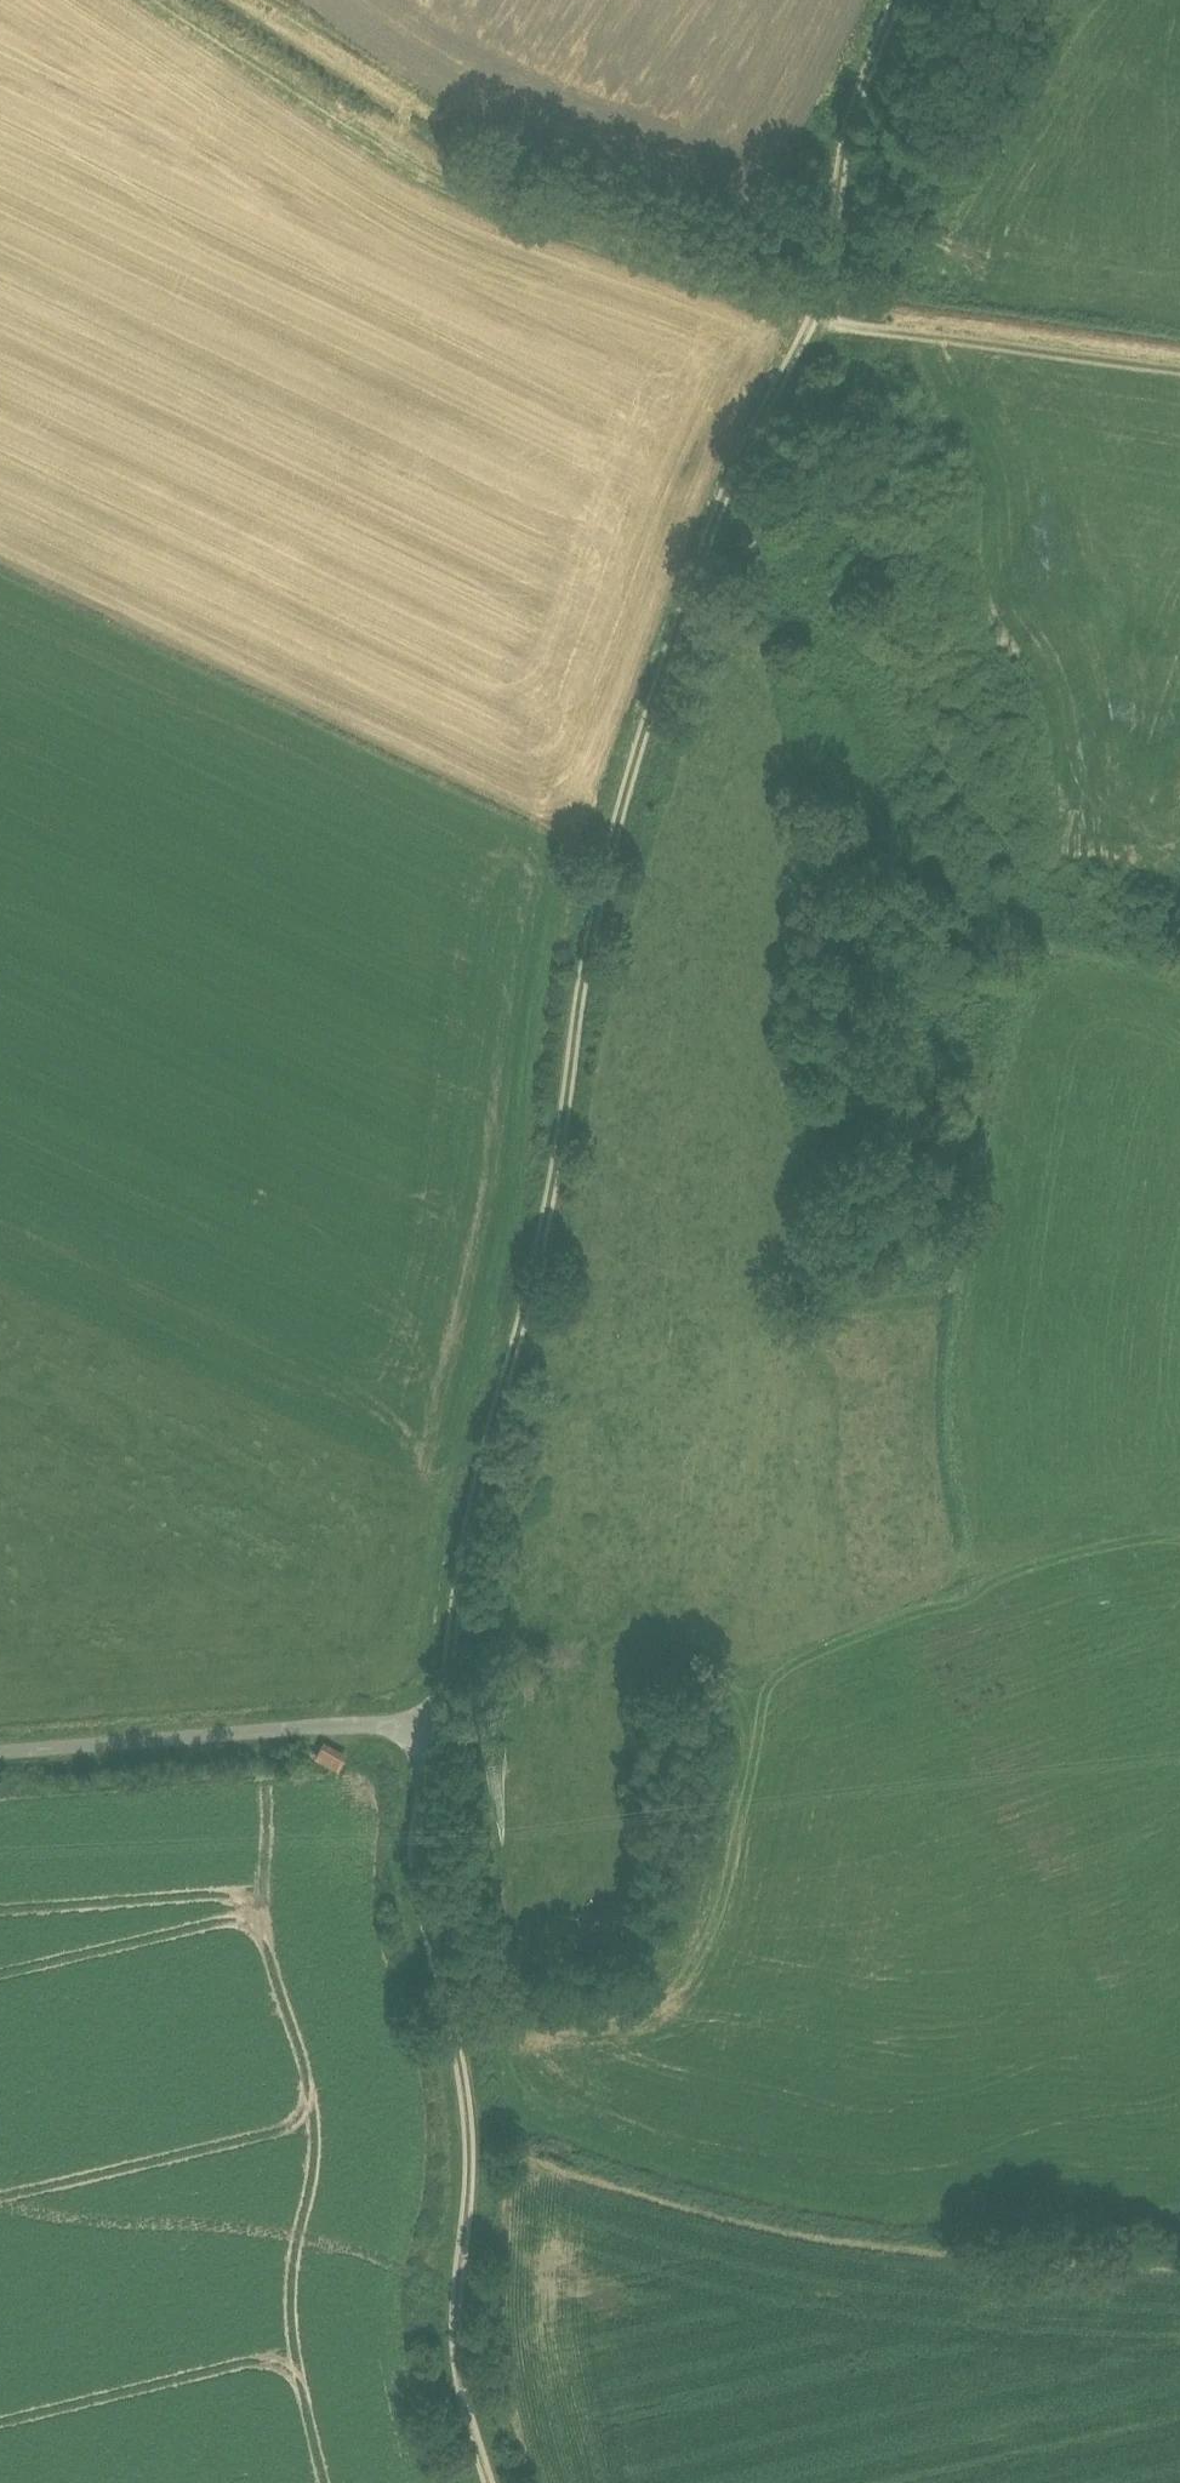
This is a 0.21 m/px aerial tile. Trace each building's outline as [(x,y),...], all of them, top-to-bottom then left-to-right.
[(322,1745),(314,1760),(338,1774),(347,1759),(322,1745)]
